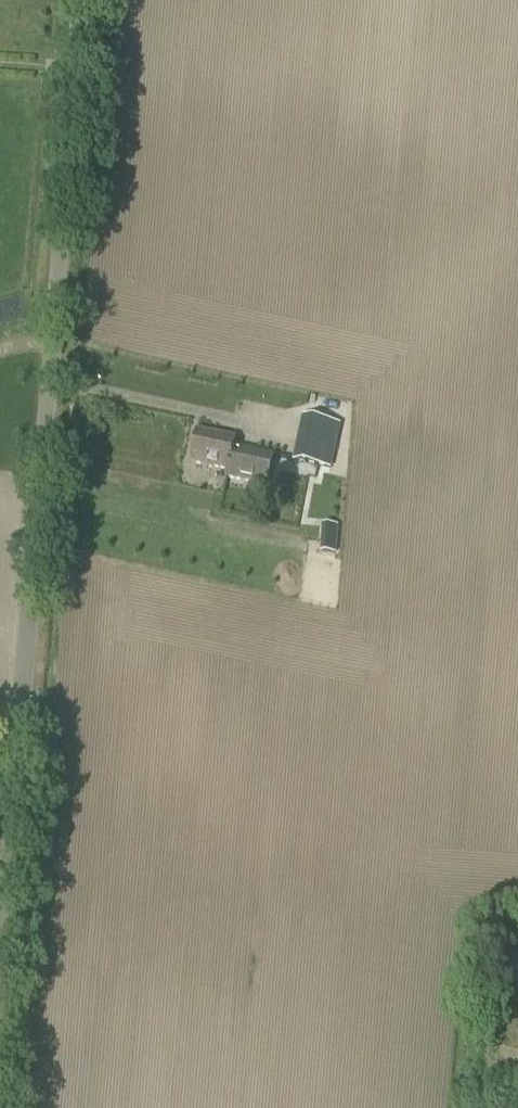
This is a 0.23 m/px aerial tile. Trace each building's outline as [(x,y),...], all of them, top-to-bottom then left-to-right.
[(267,488),(274,457),(234,448),(235,440),(197,432),(190,464),(227,472),(225,479),(267,488)] [(313,472),(318,445),(297,442),(293,468),(313,472)] [(320,525),(320,552),(336,552),(337,526),(320,525)]
